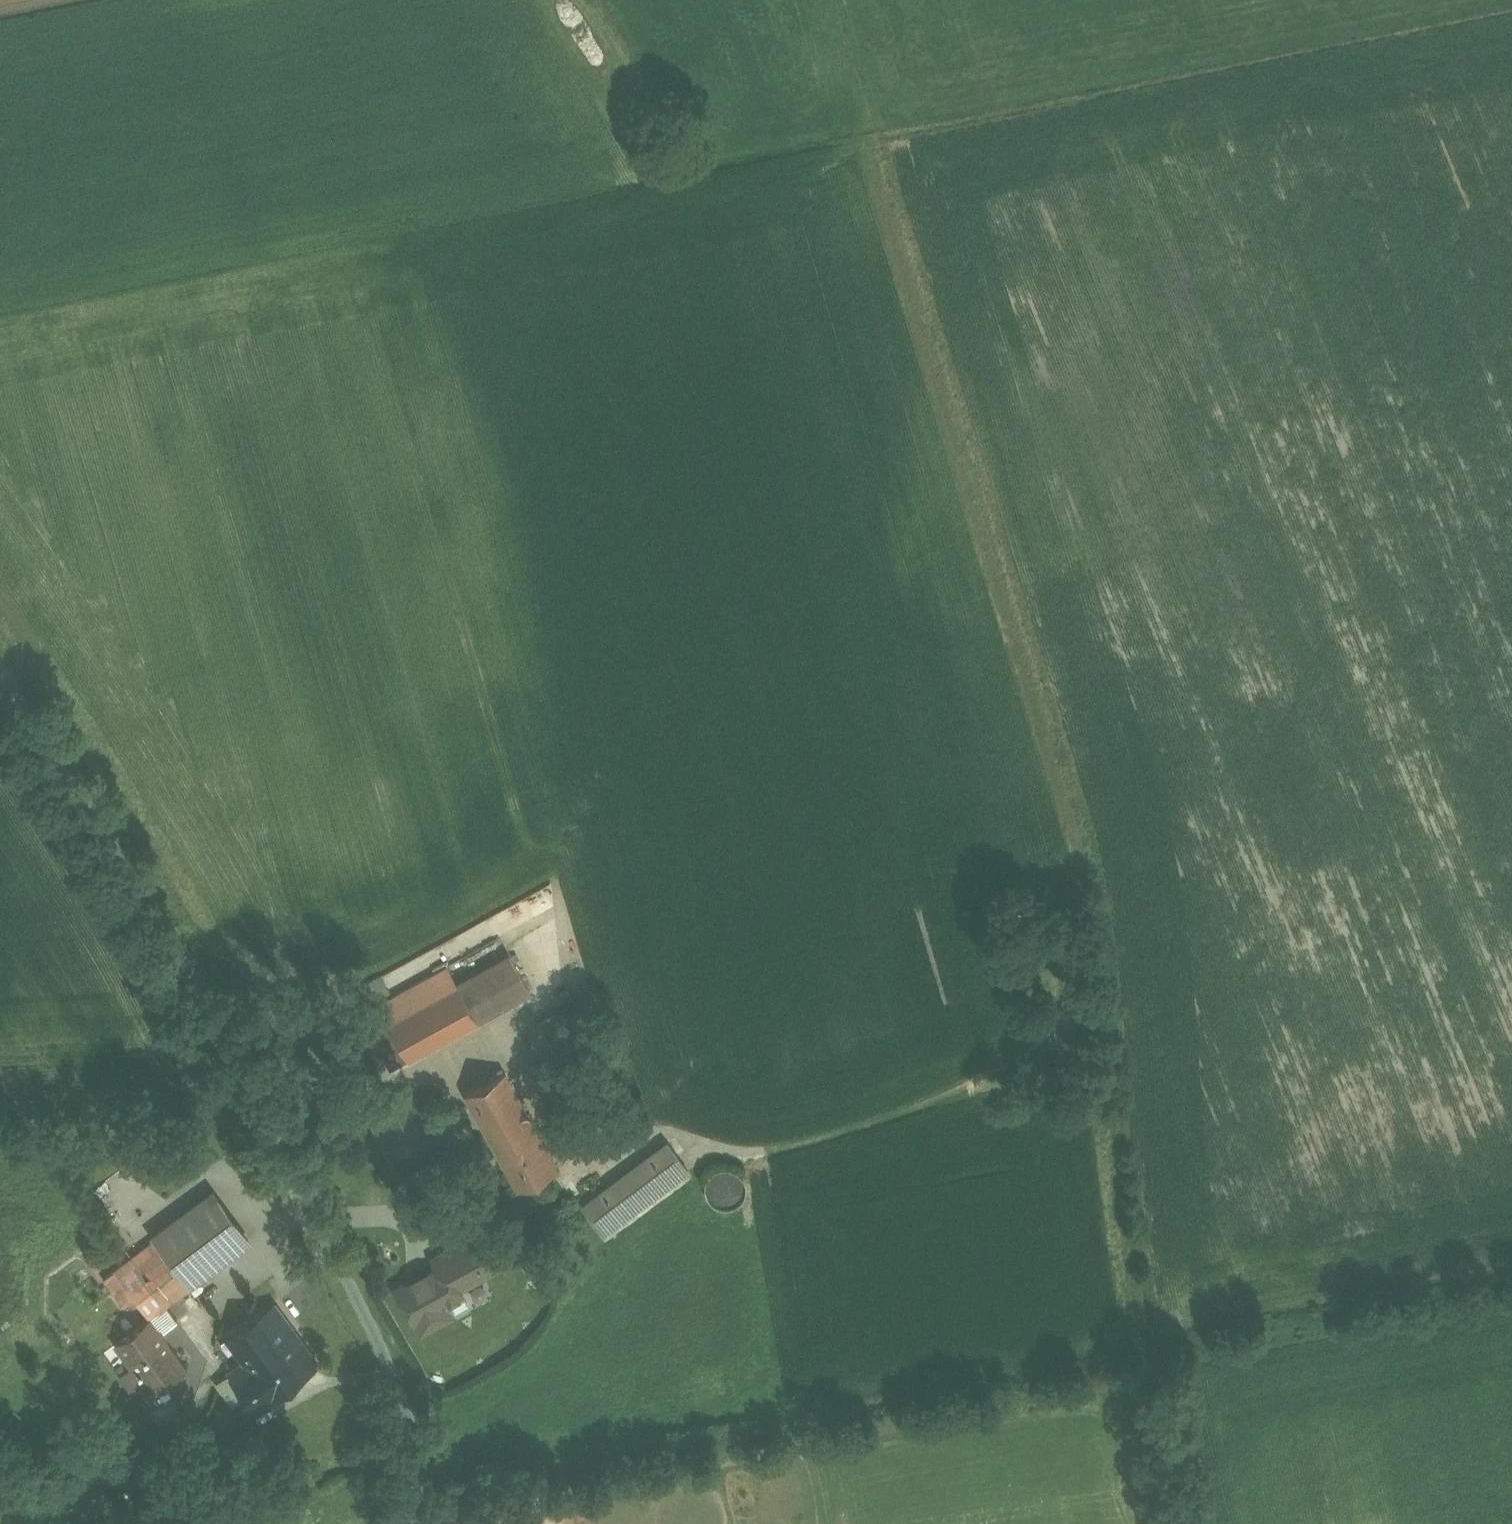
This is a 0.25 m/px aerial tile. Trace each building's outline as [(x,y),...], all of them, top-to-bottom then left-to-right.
[(447,966),(378,1004),(388,1021),(371,1031),(391,1068),(530,991),(510,954),(457,983),(447,966)] [(574,1027),(566,1032),(555,1012),(539,1021),(563,1064),(587,1050),(574,1027)] [(558,1168),(505,1071),(465,1094),(517,1189),(558,1168)] [(666,1141),(581,1205),(603,1234),(689,1170),(666,1141)] [(744,1195),(746,1187),(744,1179),(739,1173),(733,1168),(725,1167),(717,1169),(710,1173),(706,1180),(704,1188),(706,1196),(711,1203),(718,1207),(726,1209),(734,1207),(740,1202),(744,1195)] [(205,1203),(131,1257),(166,1304),(239,1250),(205,1203)] [(479,1232),(432,1258),(436,1266),(396,1288),(419,1332),(436,1323),(439,1324),(449,1319),(450,1316),(453,1314),(447,1303),(462,1295),(459,1289),(499,1268),(479,1232)] [(166,1304),(131,1257),(114,1270),(135,1298),(149,1317),(166,1304)] [(135,1298),(114,1270),(104,1278),(125,1305),(135,1298)] [(261,1314),(228,1337),(245,1360),(227,1373),(254,1410),(271,1397),(272,1398),(320,1364),(275,1302),(260,1313),(261,1314)] [(185,1368),(149,1319),(117,1343),(133,1365),(120,1375),(139,1401),(140,1401),(161,1430),(182,1415),(161,1386),(185,1368)]
